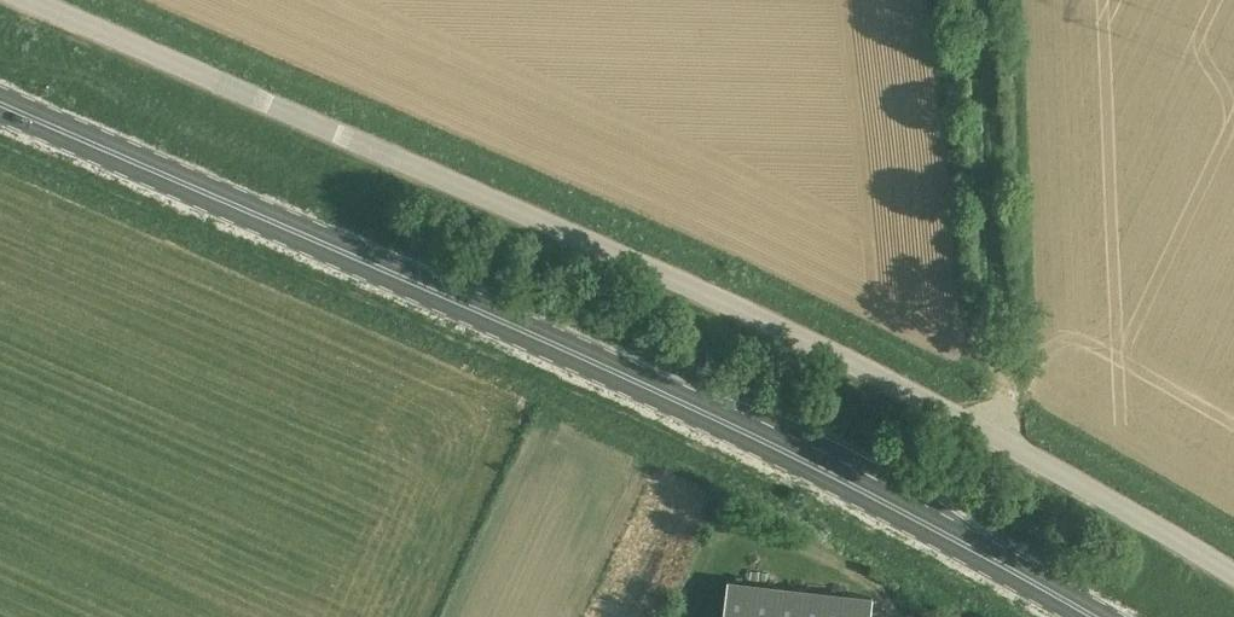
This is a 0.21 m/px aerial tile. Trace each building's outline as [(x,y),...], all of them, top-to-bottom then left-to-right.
[(729,580),(724,616),(870,616),(873,596),(729,580)]
